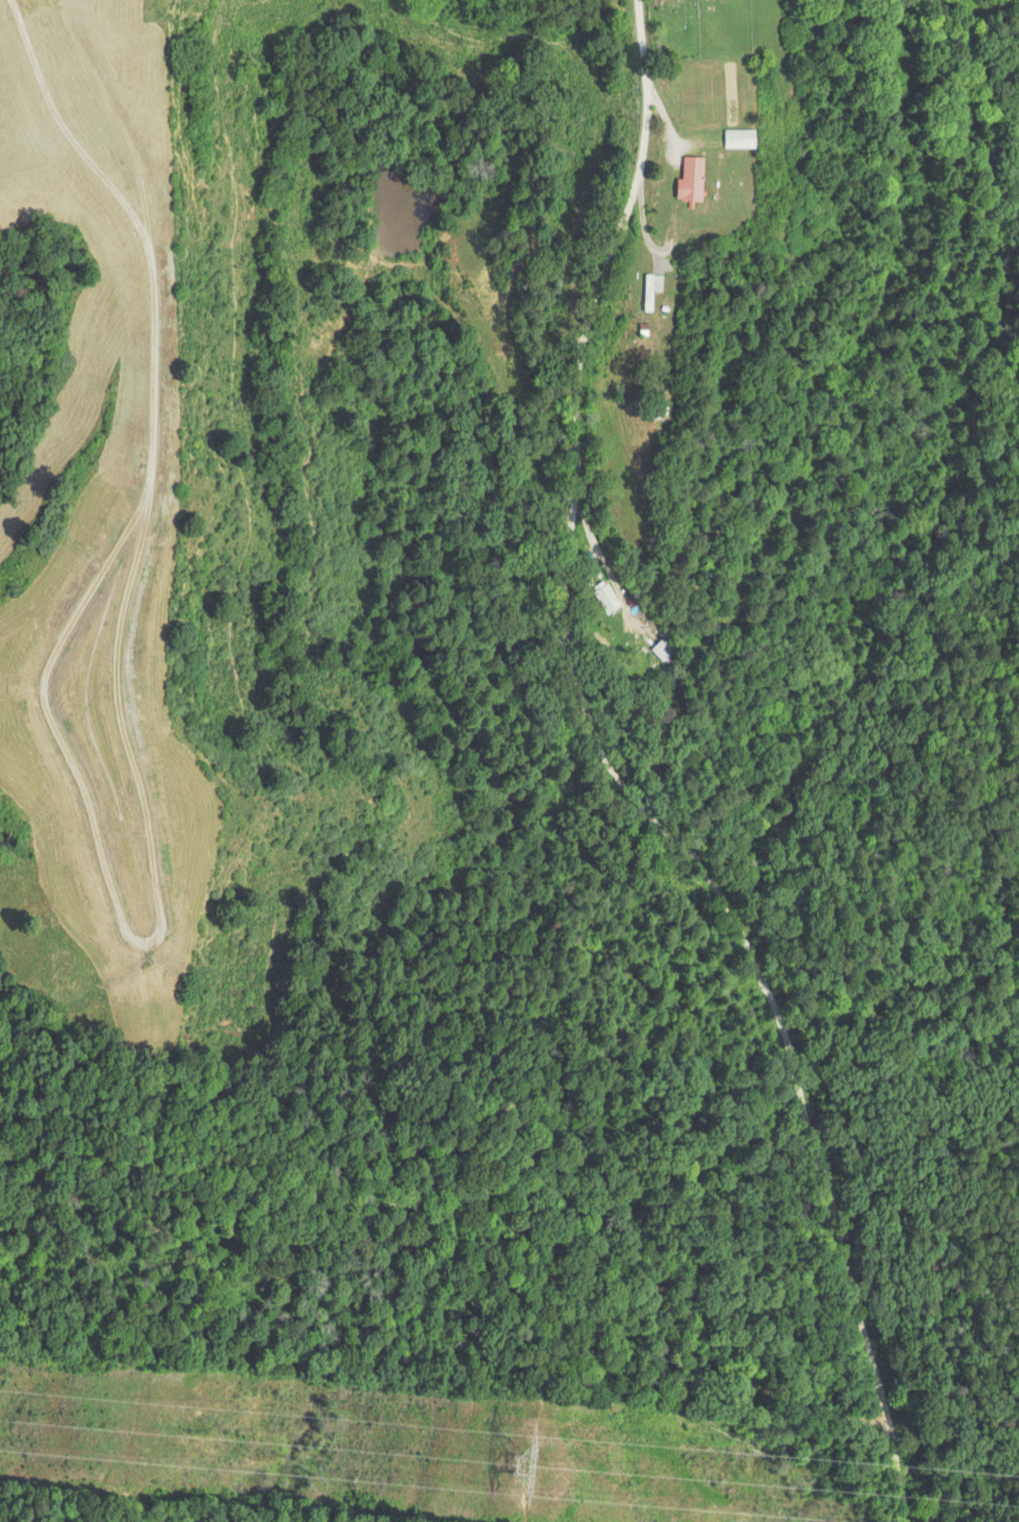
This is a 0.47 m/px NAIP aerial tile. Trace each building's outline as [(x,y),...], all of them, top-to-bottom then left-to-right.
[(755,148),(755,129),(724,129),(724,148),(755,148)] [(676,200),(703,200),(703,156),(682,156),(681,178),(676,178),(676,200)] [(660,274),(645,274),(645,311),(654,311),(654,287),(660,287),(660,274)] [(608,615),(622,606),(605,579),(590,589),(608,615)] [(663,662),(675,650),(663,638),(651,650),(663,662)]
